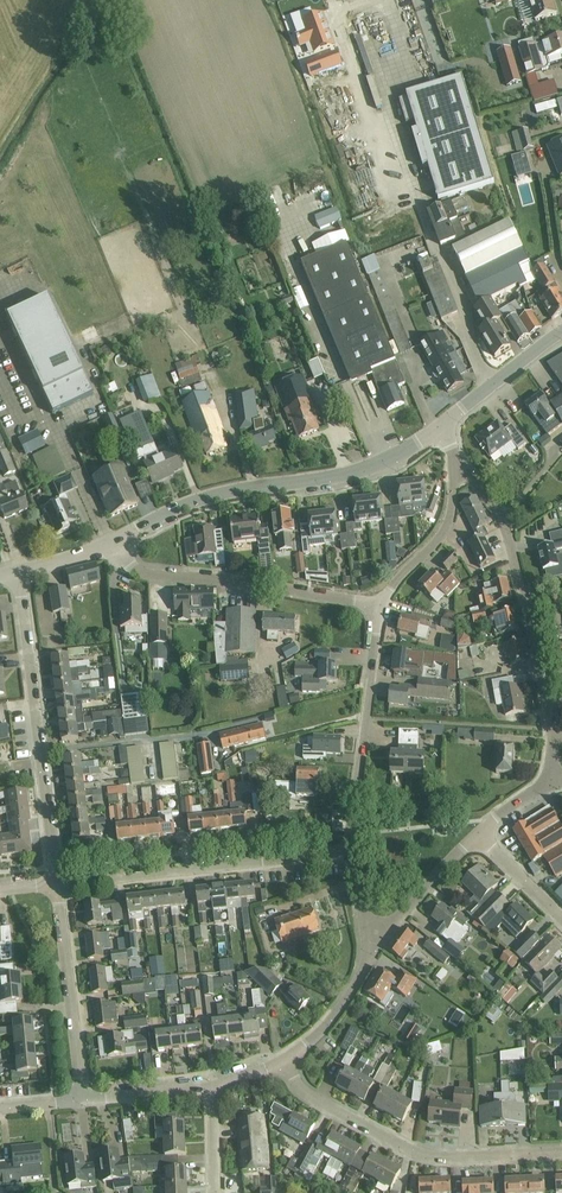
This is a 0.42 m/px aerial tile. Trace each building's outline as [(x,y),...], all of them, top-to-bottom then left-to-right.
[(536,21),(557,14),(552,0),(529,0),(536,21)] [(303,3),(286,8),(299,44),(306,42),(309,51),(333,43),(320,5),(304,10),(303,3)] [(376,74),(364,35),(352,38),(356,52),(364,50),(371,75),(376,74)] [(519,51),(526,75),(533,73),(548,69),(550,65),(548,58),(555,55),(555,56),(557,55),(561,54),(561,37),(552,40),(550,40),(551,41),(543,43),(535,45),(534,39),(519,44),(520,50),(519,51)] [(511,47),(497,52),(507,87),(521,83),(516,65),(511,47)] [(337,52),(306,63),(311,76),(326,71),(341,65),(337,52)] [(438,201),(495,184),(463,78),(406,95),(408,98),(399,101),(406,124),(414,121),(417,131),(413,133),(422,165),(427,164),(438,201)] [(535,107),(537,114),(549,110),(546,103),(535,107)] [(507,137),(510,148),(516,147),(517,149),(518,153),(533,148),(529,129),(519,132),(518,130),(513,132),(514,135),(507,137)] [(560,177),(561,176),(561,140),(547,146),(560,177)] [(526,153),(512,157),(518,178),(532,174),(526,153)] [(528,183),(518,185),(523,205),(534,202),(528,183)] [(439,208),(428,212),(434,226),(437,226),(438,228),(456,220),(455,219),(453,214),(470,208),(469,205),(466,198),(439,208)] [(336,208),(315,217),(320,230),(342,221),(336,208)] [(257,214),(250,218),(255,230),(263,227),(257,214)] [(459,224),(457,218),(455,219),(456,220),(438,228),(437,226),(434,226),(441,245),(462,237),(464,235),(459,224)] [(530,263),(510,222),(453,250),(466,277),(465,277),(480,307),(475,310),(486,328),(480,332),(495,356),(511,347),(505,337),(511,334),(490,299),(519,285),(520,288),(528,284),(520,268),(530,263)] [(471,233),(474,238),(480,236),(477,230),(471,233)] [(264,236),(256,239),(260,251),(268,248),(264,236)] [(347,244),(302,263),(346,369),(351,380),(371,372),(388,411),(404,404),(397,387),(405,383),(347,244)] [(374,256),(361,261),(367,276),(380,270),(374,256)] [(520,268),(528,284),(537,279),(544,291),(538,295),(542,300),(541,300),(552,320),(561,314),(561,294),(559,289),(555,284),(555,283),(544,265),(547,263),(544,257),(531,265),(530,263),(520,268)] [(421,265),(420,266),(426,279),(437,309),(442,320),(458,314),(437,259),(426,263),(421,265)] [(308,321),(316,318),(296,269),(288,272),(308,321)] [(381,271),(370,275),(401,354),(412,350),(381,271)] [(291,295),(282,298),(285,306),(294,302),(291,295)] [(6,316),(48,403),(52,414),(93,396),(89,385),(46,296),(6,316)] [(529,336),(529,335),(541,328),(532,312),(519,319),(517,315),(513,317),(507,307),(500,311),(503,315),(502,315),(512,332),(518,343),(529,336)] [(94,324),(81,331),(87,344),(101,338),(94,324)] [(449,356),(455,353),(443,332),(433,338),(421,345),(433,365),(443,360),(441,358),(448,354),(449,356)] [(94,346),(90,348),(95,361),(100,359),(94,346)] [(106,346),(98,352),(103,360),(112,354),(106,346)] [(213,355),(216,361),(231,355),(229,350),(221,353),(220,352),(213,355)] [(448,392),(464,383),(460,376),(466,372),(455,353),(449,356),(448,354),(441,358),(443,360),(433,365),(436,371),(434,372),(433,374),(435,378),(438,379),(440,378),(448,392)] [(175,364),(183,386),(190,384),(190,386),(203,381),(196,364),(200,363),(198,355),(192,357),(192,358),(175,364)] [(547,364),(561,385),(561,355),(547,364)] [(319,359),(308,364),(315,380),(326,375),(319,359)] [(130,374),(141,403),(158,397),(152,382),(150,383),(145,369),(130,374)] [(304,379),(277,390),(290,422),(292,421),(299,438),(319,430),(312,413),(317,411),(312,400),(304,379)] [(109,386),(104,388),(106,393),(111,391),(112,393),(120,390),(117,382),(114,383),(114,382),(108,385),(109,386)] [(128,390),(122,393),(125,399),(131,397),(128,390)] [(236,393),(239,419),(241,431),(252,429),(254,435),(252,436),(257,450),(268,446),(268,443),(276,441),(271,429),(266,430),(265,426),(259,427),(259,422),(255,390),(236,393)] [(210,393),(184,402),(193,428),(197,439),(201,438),(207,455),(227,448),(221,430),(223,430),(219,418),(210,393)] [(524,402),(527,405),(526,406),(533,415),(534,417),(540,414),(547,424),(542,427),(547,435),(548,436),(561,426),(561,422),(548,405),(541,395),(540,395),(538,393),(532,398),(532,397),(524,402)] [(548,405),(561,422),(561,397),(548,405)] [(140,412),(119,420),(133,454),(135,453),(137,460),(139,459),(142,458),(144,457),(146,461),(144,462),(148,472),(153,483),(161,479),(160,477),(181,467),(176,456),(174,451),(161,457),(160,455),(159,456),(140,412)] [(112,415),(102,419),(110,437),(120,433),(112,415)] [(498,422),(476,439),(490,457),(512,441),(518,450),(526,444),(519,434),(512,425),(504,430),(498,422)] [(27,435),(18,439),(26,456),(45,447),(37,430),(27,435)] [(121,435),(108,440),(113,451),(126,445),(121,435)] [(547,435),(538,442),(541,446),(551,439),(549,435),(548,436),(547,435)] [(4,476),(15,471),(7,450),(6,451),(4,446),(3,447),(2,446),(0,441),(0,467),(4,476)] [(45,482),(66,473),(55,447),(34,455),(45,482)] [(120,466),(108,471),(125,511),(138,505),(120,466)] [(108,471),(92,478),(110,517),(125,511),(108,471)] [(57,535),(69,529),(68,526),(77,522),(72,511),(64,494),(76,489),(70,476),(54,483),(61,499),(44,506),(52,524),(57,535)] [(410,482),(413,505),(426,504),(427,510),(433,513),(439,498),(432,496),(426,497),(424,480),(410,482)] [(4,519),(27,509),(21,493),(20,494),(15,482),(3,487),(1,482),(0,482),(0,508),(4,519)] [(410,482),(397,483),(400,507),(413,505),(410,482)] [(369,522),(383,521),(380,497),(366,499),(369,522)] [(476,497),(461,504),(478,539),(468,543),(474,554),(481,568),(485,566),(496,561),(484,537),(486,535),(483,528),(490,524),(476,497)] [(353,523),(346,524),(347,534),(349,549),(356,548),(354,531),(362,530),(362,523),(369,522),(366,499),(353,500),(356,523),(353,523)] [(276,536),(278,535),(280,550),(292,549),(290,534),(293,534),(292,532),(295,531),(294,525),(292,525),(290,512),(273,514),(276,536)] [(325,537),(338,535),(335,512),(322,513),(325,537)] [(302,539),(304,554),(311,553),(310,547),(326,545),(325,537),(322,513),(309,515),(311,538),(302,539)] [(230,519),(233,543),(258,540),(260,556),(271,555),(268,526),(260,527),(259,515),(230,519)] [(399,518),(392,519),(394,534),(401,533),(399,518)] [(392,519),(385,520),(386,535),(394,534),(392,519)] [(185,540),(187,559),(198,557),(214,555),(215,562),(216,567),(225,566),(226,566),(222,530),(214,531),(214,528),(204,529),(195,530),(196,538),(185,540)] [(538,548),(544,570),(546,570),(548,579),(561,576),(561,566),(558,566),(556,556),(554,549),(561,548),(561,531),(550,534),(553,545),(538,548)] [(347,534),(340,535),(342,550),(349,549),(347,534)] [(394,542),(385,544),(388,563),(389,562),(397,562),(394,542)] [(441,564),(447,571),(458,559),(452,553),(441,564)] [(303,554),(296,555),(298,573),(305,572),(303,554)] [(95,564),(66,571),(70,589),(99,582),(95,564)] [(433,573),(420,586),(428,594),(431,597),(437,602),(445,594),(448,598),(460,585),(452,578),(450,576),(446,572),(439,579),(433,573)] [(373,576),(361,579),(363,586),(375,583),(373,576)] [(471,614),(481,612),(497,608),(496,603),(512,600),(507,579),(492,583),(484,585),(486,592),(477,594),(480,606),(470,609),(471,614)] [(65,588),(49,590),(53,613),(68,610),(65,588)] [(175,591),(176,603),(176,610),(178,610),(179,620),(189,620),(189,610),(214,609),(214,602),(214,590),(175,591)] [(125,611),(120,611),(120,628),(125,628),(129,628),(130,634),(147,633),(148,635),(148,615),(147,615),(147,618),(142,618),(141,599),(124,599),(125,611)] [(227,653),(255,653),(256,611),(227,610),(227,624),(215,623),(215,632),(217,665),(227,664),(227,653)] [(490,615),(495,636),(507,633),(519,631),(514,610),(503,612),(490,615)] [(477,624),(486,622),(484,611),(474,613),(477,624)] [(152,644),(167,644),(168,644),(167,615),(152,615),(152,644)] [(403,616),(399,630),(418,635),(417,637),(427,640),(430,629),(431,629),(433,620),(424,618),(413,615),(412,618),(403,616)] [(296,633),(296,629),(296,618),(264,616),(263,628),(263,632),(269,633),(268,641),(278,642),(278,633),(296,633)] [(457,622),(455,622),(443,618),(440,627),(453,631),(457,622)] [(444,642),(442,650),(455,652),(457,637),(445,635),(444,642)] [(465,635),(458,636),(458,649),(472,646),(470,638),(465,635)] [(509,643),(504,644),(507,658),(510,657),(512,664),(514,664),(526,661),(521,640),(510,643),(509,643)] [(554,643),(555,652),(558,651),(561,651),(561,642),(557,642),(554,643)] [(295,643),(282,650),(287,659),(300,652),(295,643)] [(167,660),(167,644),(152,644),(150,644),(150,660),(167,660)] [(469,647),(472,658),(480,656),(477,645),(469,647)] [(330,651),(316,651),(315,660),(330,661),(330,651)] [(396,652),(394,672),(405,673),(408,673),(408,675),(422,677),(423,664),(434,666),(435,654),(423,652),(411,651),(411,652),(410,654),(396,652)] [(448,672),(456,673),(456,656),(443,654),(442,664),(449,665),(448,672)] [(52,657),(54,671),(71,669),(78,668),(88,668),(91,667),(91,661),(87,662),(78,663),(78,662),(70,663),(69,655),(52,657)] [(111,657),(103,658),(104,666),(112,665),(111,657)] [(227,667),(220,667),(221,682),(235,680),(250,679),(248,662),(248,659),(239,661),(227,663),(227,664),(227,667)] [(337,664),(325,664),(320,664),(320,667),(308,667),(309,664),(296,663),(296,677),(303,677),(302,692),(320,692),(320,681),(336,682),(337,664)] [(112,665),(103,666),(105,679),(114,678),(113,665),(112,665)] [(78,668),(71,669),(72,683),(80,683),(79,674),(83,674),(88,673),(88,668),(78,668)] [(56,686),(72,683),(71,669),(54,671),(56,686)] [(521,686),(515,687),(513,677),(492,681),(494,691),(497,706),(504,705),(506,715),(524,712),(521,696),(522,696),(521,686)] [(72,683),(56,686),(57,699),(96,694),(96,695),(116,692),(114,678),(105,679),(105,688),(96,689),(90,690),(90,689),(83,690),(81,690),(81,689),(80,683),(72,683)] [(419,680),(418,688),(400,686),(400,689),(391,688),(390,704),(401,705),(407,705),(408,697),(451,700),(452,683),(419,680)] [(285,686),(277,687),(281,709),(289,708),(285,686)] [(144,693),(121,696),(125,721),(124,721),(126,736),(150,733),(148,718),(147,718),(144,693)] [(96,694),(57,699),(59,713),(76,712),(83,711),(82,702),(82,701),(91,700),(97,700),(96,695),(96,694)] [(299,694),(289,696),(291,705),(301,703),(299,694)] [(76,712),(59,713),(60,727),(94,723),(107,721),(118,720),(117,711),(92,714),(92,717),(84,718),(83,711),(76,712)] [(273,713),(264,715),(267,723),(276,721),(273,713)] [(118,720),(107,721),(108,729),(109,736),(114,736),(120,735),(120,739),(126,738),(126,736),(124,721),(124,720),(123,720),(118,720)] [(60,727),(62,741),(79,739),(78,732),(94,730),(94,723),(60,727)] [(222,733),(226,748),(254,741),(265,738),(262,723),(222,733)] [(443,734),(444,727),(424,725),(423,730),(432,731),(432,733),(443,734)] [(392,753),(391,773),(408,774),(408,748),(416,748),(418,748),(418,730),(399,730),(399,747),(400,747),(400,753),(392,753)] [(475,731),(474,741),(494,742),(495,732),(475,731)] [(304,747),(303,759),(327,760),(327,754),(340,755),(341,737),(315,736),(315,747),(304,747)] [(160,744),(161,751),(181,749),(181,745),(174,745),(174,743),(160,744)] [(210,743),(197,745),(201,775),(214,773),(210,743)] [(141,746),(126,748),(127,756),(142,754),(141,746)] [(498,746),(497,761),(496,773),(513,774),(515,747),(498,746)] [(424,754),(416,754),(416,748),(408,748),(408,774),(423,775),(424,754)] [(181,749),(161,751),(162,759),(175,757),(175,754),(182,753),(181,749)] [(127,756),(128,763),(142,761),(142,754),(127,756)] [(81,756),(64,758),(66,771),(100,767),(99,762),(89,763),(89,762),(82,763),(81,756)] [(175,757),(162,759),(163,766),(176,764),(175,757)] [(142,761),(128,763),(129,770),(143,768),(142,761)] [(163,766),(163,773),(177,771),(176,764),(163,766)] [(68,786),(84,784),(83,775),(100,773),(100,767),(66,771),(68,786)] [(130,777),(144,775),(143,768),(129,770),(130,777)] [(128,770),(121,770),(121,778),(129,777),(128,770)] [(163,773),(164,780),(178,779),(177,771),(163,773)] [(276,782),(275,800),(297,801),(297,797),(317,798),(318,784),(319,773),(307,772),(298,772),(298,784),(276,782)] [(227,774),(217,775),(218,781),(222,781),(222,782),(228,782),(227,774)] [(131,784),(145,783),(144,775),(130,777),(131,784)] [(253,808),(261,807),(256,794),(252,794),(243,795),(244,802),(236,803),(235,795),(237,795),(235,781),(228,782),(229,794),(231,814),(233,829),(247,827),(246,813),(254,812),(253,808)] [(69,800),(86,798),(93,797),(102,796),(102,790),(85,792),(84,784),(68,786),(69,800)] [(111,788),(108,789),(109,797),(112,796),(126,794),(125,786),(111,788)] [(26,790),(0,793),(0,800),(5,799),(6,808),(7,808),(28,806),(26,790)] [(69,800),(71,813),(88,811),(86,798),(69,800)] [(193,798),(186,799),(186,800),(188,815),(188,818),(189,822),(190,834),(205,832),(203,817),(202,807),(198,807),(194,807),(193,798)] [(158,802),(157,802),(159,822),(161,837),(176,835),(175,823),(174,820),(173,820),(172,812),(172,811),(168,812),(165,812),(163,802),(158,802)] [(151,815),(149,803),(143,804),(144,816),(151,815)] [(135,805),(128,806),(131,825),(133,840),(147,838),(145,823),(138,824),(135,805)] [(27,821),(29,821),(28,806),(7,808),(6,808),(0,809),(0,815),(7,814),(8,823),(27,821)] [(120,807),(115,807),(118,841),(133,840),(131,825),(123,826),(120,807)] [(526,823),(513,830),(533,863),(544,856),(561,845),(561,826),(557,818),(551,808),(550,808),(551,809),(527,824),(526,823)] [(88,811),(71,813),(73,827),(89,825),(97,824),(106,823),(106,817),(105,818),(96,819),(96,817),(88,818),(88,811)] [(217,815),(219,830),(233,829),(231,814),(217,815)] [(205,832),(219,830),(217,815),(203,817),(205,832)] [(8,823),(10,835),(27,848),(30,844),(27,821),(8,823)] [(145,823),(147,838),(161,837),(159,822),(145,823)] [(73,827),(75,842),(91,840),(89,825),(73,827)] [(23,852),(27,848),(10,835),(0,836),(0,852),(0,855),(23,852)] [(544,856),(557,877),(561,873),(561,845),(544,856)] [(534,862),(529,866),(535,876),(540,873),(534,862)] [(485,928),(508,905),(497,894),(494,898),(489,893),(497,885),(479,867),(465,881),(479,895),(464,910),(474,920),(475,919),(485,928)] [(254,883),(240,885),(241,900),(242,908),(248,908),(248,899),(256,898),(256,896),(255,895),(254,883)] [(240,885),(225,887),(227,901),(228,910),(229,921),(235,921),(234,909),(242,908),(241,900),(240,885)] [(225,887),(212,888),(213,903),(214,908),(215,922),(215,923),(221,922),(220,911),(228,910),(227,901),(225,887)] [(214,908),(213,903),(212,888),(196,890),(198,902),(200,924),(207,923),(205,909),(213,908),(214,908)] [(172,908),(174,927),(180,926),(179,916),(180,915),(179,907),(186,906),(185,891),(171,893),(172,908)] [(157,909),(160,929),(165,928),(163,909),(172,908),(171,893),(156,895),(158,909),(157,909)] [(156,895),(142,896),(145,920),(144,920),(145,931),(152,930),(149,910),(157,909),(158,909),(156,895)] [(142,896),(127,898),(131,932),(138,932),(137,921),(144,920),(145,920),(142,896)] [(88,925),(100,924),(102,923),(101,914),(113,913),(114,921),(115,928),(124,927),(121,901),(85,905),(88,925)] [(522,932),(533,921),(517,904),(505,916),(506,917),(501,922),(517,938),(522,932)] [(264,906),(255,909),(257,917),(266,914),(264,906)] [(443,906),(433,918),(439,923),(440,923),(434,931),(442,937),(443,937),(448,930),(449,930),(455,923),(462,929),(465,926),(468,922),(461,916),(452,909),(450,911),(443,906)] [(248,908),(242,908),(243,920),(244,920),(244,924),(245,932),(251,931),(250,923),(249,920),(248,908)] [(313,908),(275,921),(282,943),(309,934),(320,930),(313,908)] [(0,960),(12,960),(10,927),(0,928),(0,956),(0,960)] [(195,929),(196,941),(196,944),(197,943),(197,946),(208,945),(207,930),(203,930),(202,927),(194,928),(195,929)] [(403,928),(388,949),(400,958),(403,960),(408,953),(405,951),(410,945),(414,947),(419,940),(403,928)] [(184,945),(184,942),(196,941),(195,929),(192,929),(192,930),(183,931),(183,930),(174,931),(176,946),(184,945)] [(102,934),(86,936),(89,959),(104,957),(103,945),(109,944),(108,935),(102,935),(102,934)] [(127,951),(129,958),(137,957),(137,951),(135,936),(125,937),(127,951)] [(550,937),(530,957),(524,963),(536,973),(561,948),(550,937)] [(533,947),(525,940),(513,952),(521,959),(533,947)] [(425,948),(445,964),(450,958),(430,942),(425,948)] [(454,943),(453,942),(452,943),(445,951),(458,961),(466,952),(454,943)] [(508,950),(500,960),(506,966),(508,964),(512,968),(519,960),(514,956),(515,955),(508,950)] [(113,962),(129,961),(129,958),(127,951),(112,952),(113,962)] [(13,964),(0,965),(0,991),(20,989),(19,975),(14,976),(13,964)] [(93,993),(108,991),(107,979),(113,978),(112,969),(106,969),(105,968),(90,970),(93,993)] [(442,968),(435,977),(441,982),(448,973),(442,968)] [(286,977),(268,969),(251,972),(255,980),(272,996),(283,985),(280,982),(286,977)] [(365,992),(375,998),(377,999),(381,1002),(380,1004),(387,1007),(394,995),(389,992),(391,989),(407,998),(417,981),(401,970),(395,980),(379,970),(365,992)] [(530,982),(542,994),(557,979),(550,971),(543,978),(538,974),(530,982)] [(237,973),(238,982),(248,981),(247,977),(251,976),(255,980),(251,972),(237,973)] [(471,975),(467,979),(473,983),(476,979),(471,975)] [(545,1004),(561,987),(561,977),(561,976),(540,998),(545,1004)] [(156,991),(167,991),(166,984),(166,977),(155,979),(156,984),(156,991)] [(224,985),(223,978),(213,979),(213,978),(203,979),(204,997),(215,996),(214,986),(224,985)] [(180,982),(181,989),(200,988),(199,980),(180,982)] [(124,996),(145,993),(144,982),(123,984),(124,996)] [(290,982),(281,992),(287,998),(286,999),(299,1012),(310,1000),(297,987),(296,988),(290,982)] [(508,984),(498,996),(508,1004),(518,992),(508,984)] [(16,1002),(21,1002),(20,989),(0,991),(0,1015),(2,1015),(17,1013),(16,1002)] [(250,1017),(243,1018),(245,1036),(244,1036),(245,1039),(252,1038),(252,1035),(260,1034),(259,1029),(268,1028),(265,1007),(262,1005),(260,990),(252,991),(254,1009),(249,1010),(250,1017)] [(192,1011),(202,1010),(200,992),(190,993),(192,1011)] [(141,1006),(147,1006),(145,994),(133,995),(134,1000),(141,1006)] [(97,1027),(118,1024),(116,1002),(110,1003),(110,1002),(94,1004),(97,1027)] [(212,1022),(215,1040),(230,1038),(228,1020),(227,1020),(225,1005),(217,1006),(219,1021),(212,1022)] [(486,1017),(495,1024),(503,1014),(493,1006),(486,1017)] [(460,1008),(451,1023),(459,1028),(468,1013),(460,1008)] [(13,1035),(33,1033),(31,1020),(29,1020),(28,1012),(17,1013),(2,1015),(3,1024),(12,1022),(12,1028),(0,1029),(0,1036),(13,1035)] [(180,1030),(172,1031),(174,1049),(188,1048),(186,1030),(185,1016),(178,1017),(180,1030)] [(141,1028),(148,1027),(147,1017),(124,1020),(126,1030),(133,1029),(141,1028)] [(230,1038),(244,1036),(245,1036),(243,1018),(228,1020),(230,1038)] [(203,1046),(200,1020),(194,1021),(195,1029),(186,1030),(188,1048),(203,1046)] [(412,1024),(404,1038),(411,1043),(420,1029),(412,1024)] [(351,1027),(340,1048),(344,1050),(348,1052),(342,1064),(348,1067),(357,1050),(352,1047),(360,1031),(351,1027)] [(99,1039),(101,1051),(101,1057),(136,1053),(136,1050),(148,1049),(146,1037),(146,1035),(133,1036),(133,1034),(133,1031),(123,1032),(123,1036),(118,1037),(99,1039)] [(172,1031),(156,1033),(158,1047),(158,1051),(174,1049),(172,1031)] [(33,1033),(13,1035),(14,1047),(34,1045),(33,1033)] [(550,1036),(550,1044),(561,1043),(561,1035),(550,1036)] [(517,1042),(518,1050),(526,1049),(525,1041),(517,1042)] [(16,1060),(35,1058),(34,1045),(14,1047),(16,1060)] [(524,1050),(502,1054),(502,1063),(524,1061),(524,1050)] [(378,1073),(374,1081),(381,1084),(390,1068),(392,1065),(392,1063),(396,1057),(389,1053),(386,1059),(385,1059),(383,1064),(378,1073)] [(351,1094),(366,1066),(369,1059),(363,1055),(354,1073),(347,1069),(337,1087),(351,1094)] [(16,1060),(17,1072),(12,1073),(13,1080),(29,1079),(28,1072),(36,1071),(35,1058),(16,1060)] [(366,1066),(351,1094),(365,1102),(370,1091),(374,1084),(367,1080),(370,1075),(372,1076),(374,1070),(366,1066)] [(396,1071),(390,1068),(381,1084),(387,1088),(396,1071)] [(412,1102),(420,1103),(422,1083),(414,1082),(412,1102)] [(515,1096),(513,1095),(510,1094),(509,1082),(501,1082),(502,1094),(503,1126),(526,1125),(525,1105),(517,1106),(517,1103),(516,1098),(515,1096)] [(555,1085),(549,1085),(550,1102),(561,1101),(561,1108),(561,1085),(555,1085)] [(547,1086),(530,1086),(530,1094),(547,1093),(547,1086)] [(381,1097),(375,1107),(389,1115),(399,1097),(385,1089),(381,1097)] [(431,1105),(429,1123),(449,1125),(449,1127),(460,1128),(462,1105),(471,1106),(470,1109),(471,1109),(473,1091),(456,1090),(454,1107),(431,1105)] [(502,1094),(494,1095),(494,1107),(480,1107),(481,1127),(503,1126),(502,1094)] [(389,1115),(403,1122),(408,1112),(413,1104),(399,1097),(389,1115)] [(273,1111),(271,1115),(276,1118),(272,1124),(279,1128),(283,1121),(285,1122),(284,1123),(280,1131),(287,1135),(294,1138),(303,1143),(306,1137),(307,1138),(309,1135),(315,1124),(294,1113),(294,1114),(275,1104),(271,1110),(273,1111)] [(164,1127),(164,1140),(185,1139),(184,1123),(177,1124),(177,1114),(158,1115),(158,1127),(164,1127)] [(264,1116),(239,1117),(242,1156),(269,1154),(268,1152),(264,1116)] [(134,1141),(131,1120),(124,1121),(127,1142),(134,1141)] [(328,1166),(333,1170),(340,1157),(348,1142),(334,1134),(332,1137),(326,1134),(321,1144),(318,1150),(302,1178),(310,1183),(315,1174),(314,1174),(321,1161),(321,1162),(326,1153),(333,1157),(328,1166)] [(185,1139),(164,1140),(165,1156),(186,1155),(185,1139)] [(339,1173),(344,1163),(351,1167),(341,1186),(343,1187),(340,1192),(346,1192),(348,1190),(367,1156),(360,1152),(361,1150),(348,1142),(340,1157),(333,1170),(339,1173)] [(13,1163),(4,1163),(7,1183),(20,1182),(19,1176),(42,1174),(41,1164),(41,1157),(39,1145),(12,1148),(13,1163)] [(299,1170),(296,1176),(298,1177),(302,1179),(302,1178),(318,1150),(309,1145),(301,1161),(297,1169),(299,1170)] [(104,1153),(100,1154),(104,1182),(113,1181),(114,1190),(133,1188),(131,1172),(130,1165),(129,1158),(128,1158),(128,1159),(120,1160),(119,1151),(115,1152),(112,1150),(106,1151),(104,1153)] [(84,1156),(80,1156),(78,1154),(71,1155),(69,1158),(65,1158),(68,1185),(82,1184),(82,1189),(97,1187),(94,1164),(93,1165),(94,1168),(86,1169),(84,1156)] [(269,1154),(242,1156),(242,1171),(269,1169),(269,1154)] [(160,1156),(129,1158),(130,1165),(131,1165),(161,1164),(161,1160),(160,1156)] [(378,1182),(388,1164),(373,1156),(372,1159),(367,1156),(348,1190),(353,1192),(355,1192),(365,1174),(378,1182)] [(131,1165),(130,1165),(131,1172),(133,1172),(147,1171),(161,1171),(161,1164),(131,1165)] [(388,1164),(378,1182),(391,1189),(395,1182),(401,1171),(388,1164)] [(166,1187),(187,1186),(187,1179),(190,1179),(190,1171),(186,1171),(186,1170),(166,1171),(166,1187)] [(276,1179),(267,1179),(268,1189),(261,1190),(262,1192),(276,1192),(276,1179)] [(525,1180),(525,1192),(545,1192),(545,1191),(544,1179),(525,1180)] [(435,1180),(419,1181),(420,1192),(436,1192),(435,1180)] [(451,1191),(451,1180),(435,1180),(436,1192),(451,1192),(451,1191)] [(525,1180),(506,1181),(507,1192),(525,1192),(525,1180)] [(478,1182),(479,1192),(495,1192),(494,1181),(478,1182)] [(463,1183),(463,1192),(479,1192),(478,1182),(463,1183)]
